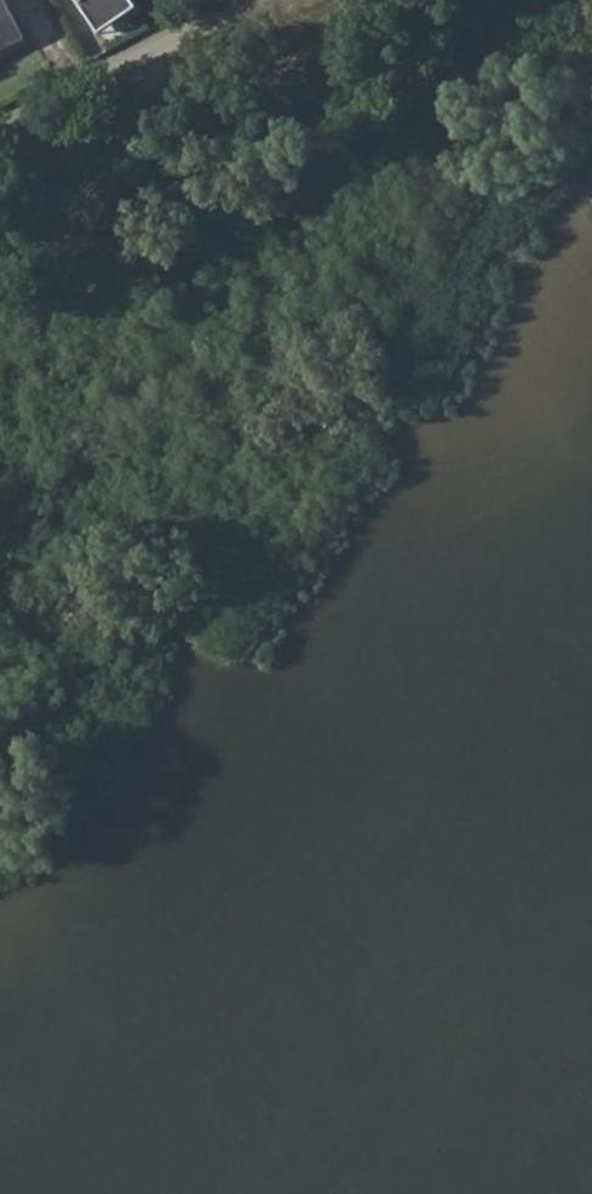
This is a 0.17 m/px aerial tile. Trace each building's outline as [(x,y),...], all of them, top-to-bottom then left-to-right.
[(26,40),(5,0),(0,0),(0,52),(26,40)] [(133,0),(78,0),(101,35),(139,9),(133,0)]
